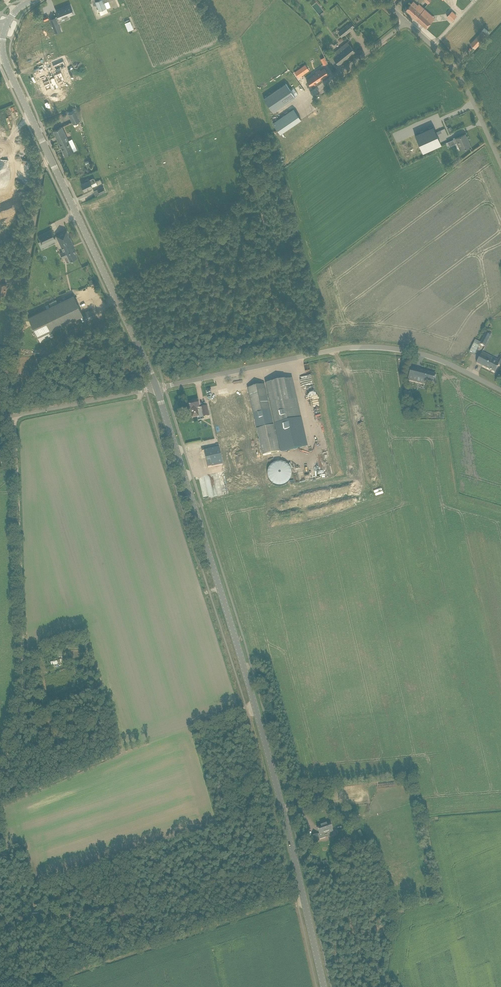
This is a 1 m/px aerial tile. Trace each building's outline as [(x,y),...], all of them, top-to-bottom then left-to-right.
[(104,3),(103,0),(100,0),(95,2),(97,7),(100,13),(107,10),(104,3)] [(411,16),(415,19),(419,15),(418,14),(424,8),(419,4),(417,6),(415,7),(411,4),(405,10),(412,16),(411,16)] [(56,18),(50,20),(56,34),(62,31),(57,20),(73,14),(70,7),(56,12),(58,18),(56,19),(56,18)] [(419,15),(415,19),(425,28),(431,22),(429,20),(433,16),(424,8),(418,14),(419,15)] [(447,16),(452,21),(456,16),(451,11),(447,16)] [(125,23),(128,31),(133,29),(129,21),(125,23)] [(348,24),(338,32),(342,37),(352,29),(354,27),(350,23),(348,25),(348,24)] [(470,44),(475,48),(481,41),(477,37),(470,44)] [(338,65),(355,52),(349,45),(347,42),(331,55),(338,65)] [(319,62),(321,66),(323,65),(327,64),(324,58),(320,59),(321,61),(319,62)] [(63,61),(53,65),(55,71),(66,67),(63,61)] [(294,72),(296,74),(293,75),(295,78),(297,76),(298,78),(309,70),(305,65),(294,72)] [(306,80),(311,86),(328,74),(324,68),(321,71),(320,70),(319,69),(314,72),(315,74),(306,80)] [(55,77),(43,82),(46,90),(51,88),(52,90),(58,88),(56,83),(64,80),(61,72),(54,75),(55,77)] [(264,99),(273,112),(295,97),(286,84),(264,99)] [(280,134),(301,120),(293,109),(273,123),(280,134)] [(68,115),(73,125),(81,121),(76,111),(68,115)] [(433,126),(414,135),(423,153),(441,145),(433,126)] [(53,131),(65,156),(73,152),(62,127),(53,131)] [(459,142),(462,149),(470,146),(465,134),(447,142),(449,146),(459,142)] [(443,153),(437,156),(441,164),(447,162),(443,153)] [(97,184),(94,177),(89,180),(88,178),(84,180),(85,181),(81,184),(84,191),(97,184)] [(55,239),(51,231),(38,237),(40,242),(39,243),(40,246),(42,245),(55,239)] [(77,257),(74,250),(70,242),(71,242),(69,237),(69,238),(67,235),(68,235),(66,231),(56,236),(59,243),(61,242),(65,251),(64,252),(66,256),(68,256),(70,260),(72,259),(72,260),(73,259),(72,259),(77,257)] [(51,306),(28,317),(37,337),(51,330),(62,325),(83,315),(82,314),(74,296),(73,296),(58,303),(55,304),(51,306)] [(91,309),(82,314),(83,315),(86,322),(95,318),(92,311),(91,309)] [(480,344),(485,347),(491,334),(489,333),(488,335),(485,334),(480,344)] [(479,346),(473,343),(469,351),(475,354),(479,346)] [(495,373),(499,365),(500,365),(500,363),(500,359),(500,358),(497,362),(495,361),(494,362),(490,360),(491,357),(482,352),(476,363),(495,373)] [(408,380),(425,385),(426,381),(433,383),(435,374),(411,368),(408,380)] [(297,379),(299,388),(310,386),(308,376),(297,379)] [(285,380),(266,385),(275,425),(294,421),(286,386),(293,384),(292,379),(285,381),(285,380)] [(264,385),(248,389),(257,430),(273,427),(273,425),(265,390),(264,385)] [(198,416),(197,408),(199,408),(197,400),(194,401),(194,402),(188,403),(190,410),(192,418),(198,416)] [(275,425),(273,425),(273,427),(279,452),(307,446),(301,419),(294,421),(275,425)] [(273,427),(257,430),(262,456),(279,452),(273,427)] [(206,448),(201,449),(202,451),(204,451),(208,468),(222,465),(219,447),(218,445),(216,445),(216,448),(207,450),(206,448)] [(268,477),(269,480),(271,483),(273,484),(276,486),(279,486),(282,486),(285,485),(287,483),(289,481),(291,478),(291,475),(291,472),(290,469),(289,466),(286,464),(284,463),(281,462),(278,462),(275,462),(272,464),(270,466),(268,469),(267,471),(267,474),(268,477)] [(335,791),(330,792),(331,801),(338,800),(338,801),(341,801),(341,800),(343,800),(342,792),(335,792),(335,791)] [(320,801),(319,793),(307,794),(308,802),(320,801)] [(333,831),(330,823),(317,827),(319,834),(317,835),(318,840),(319,840),(325,837),(324,833),(327,832),(328,833),(333,831)] [(366,855),(372,853),(369,847),(363,850),(366,855)]
